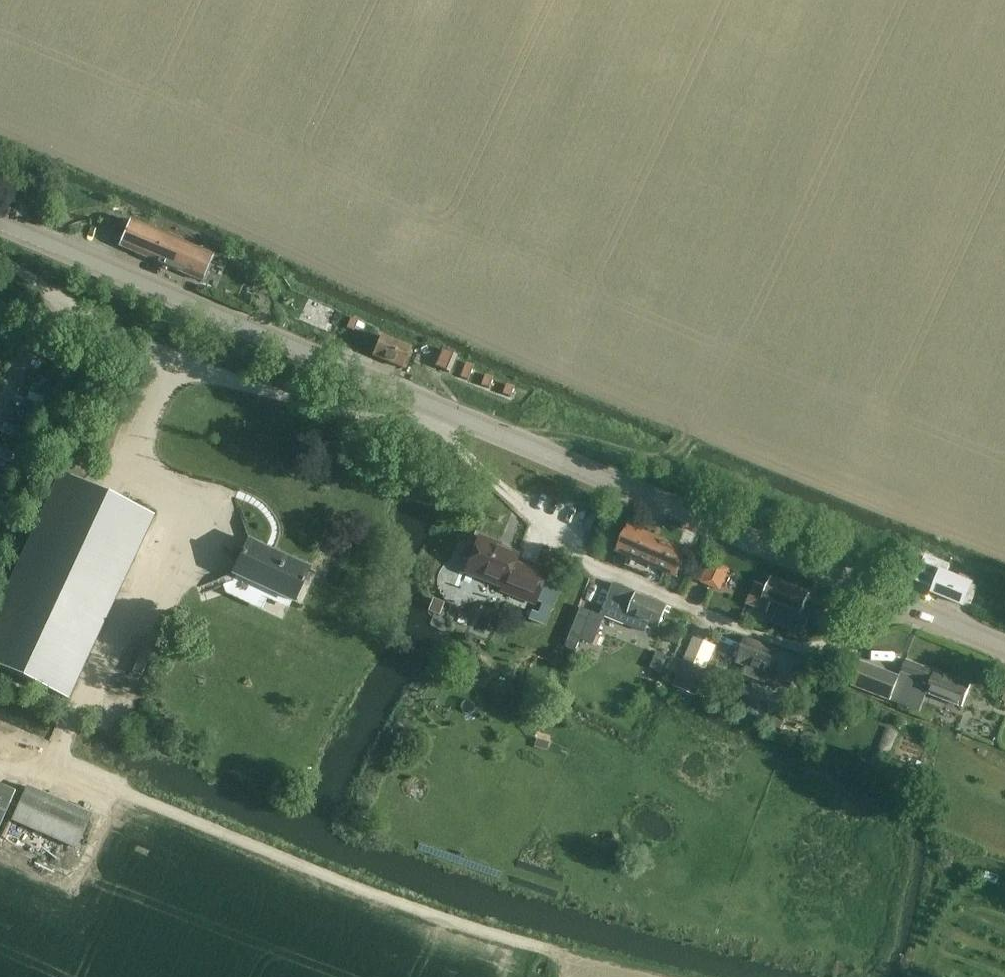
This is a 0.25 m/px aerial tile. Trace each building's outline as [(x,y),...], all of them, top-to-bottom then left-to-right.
[(200,282),(209,262),(211,258),(130,222),(119,246),(200,282)] [(353,332),(358,322),(350,318),(346,328),(353,332)] [(401,369),(407,355),(409,351),(380,338),(372,357),(401,369)] [(441,351),(435,367),(450,373),(456,358),(457,357),(441,350),(441,351)] [(465,363),(460,378),(467,380),(472,366),(465,363)] [(484,375),(480,385),(481,385),(488,388),(492,378),(484,375)] [(505,384),(501,394),(503,394),(509,397),(513,387),(505,384)] [(152,514),(61,472),(0,606),(0,665),(69,697),(152,514)] [(627,527),(618,550),(676,574),(686,549),(686,548),(628,524),(627,527)] [(498,549),(500,545),(479,537),(475,547),(469,545),(467,546),(462,557),(464,560),(468,561),(463,574),(477,579),(478,582),(488,585),(492,581),(503,585),(501,591),(534,604),(545,576),(514,564),(517,556),(498,549)] [(294,605),(310,570),(251,543),(235,578),(294,605)] [(958,578),(948,573),(950,567),(926,556),(915,581),(934,589),(932,593),(964,606),(973,584),(974,581),(959,575),(958,578)] [(728,568),(709,560),(699,582),(718,591),(728,568)] [(800,615),(809,594),(771,578),(763,598),(760,597),(755,608),(767,613),(771,604),(800,615)] [(658,630),(667,607),(614,586),(606,606),(628,615),(627,617),(658,630)] [(822,616),(827,605),(814,600),(810,611),(822,616)] [(591,612),(580,640),(593,645),(605,617),(602,616),(591,612)] [(665,628),(661,639),(670,642),(674,632),(665,628)] [(791,693),(803,662),(746,639),(737,663),(746,667),(743,675),(791,693)] [(657,653),(651,668),(660,672),(666,657),(657,653)] [(694,696),(706,670),(684,660),(672,686),(694,696)] [(961,708),(970,686),(905,661),(900,673),(929,684),(925,694),(961,708)] [(891,701),(900,676),(862,662),(852,687),(891,701)] [(774,714),(770,725),(781,729),(785,718),(774,714)] [(885,728),(876,750),(879,751),(877,756),(887,760),(898,733),(885,728)] [(535,738),(532,746),(545,750),(547,742),(535,738)] [(15,791),(0,785),(0,826),(15,791)] [(76,850),(91,814),(26,785),(10,821),(76,850)]
